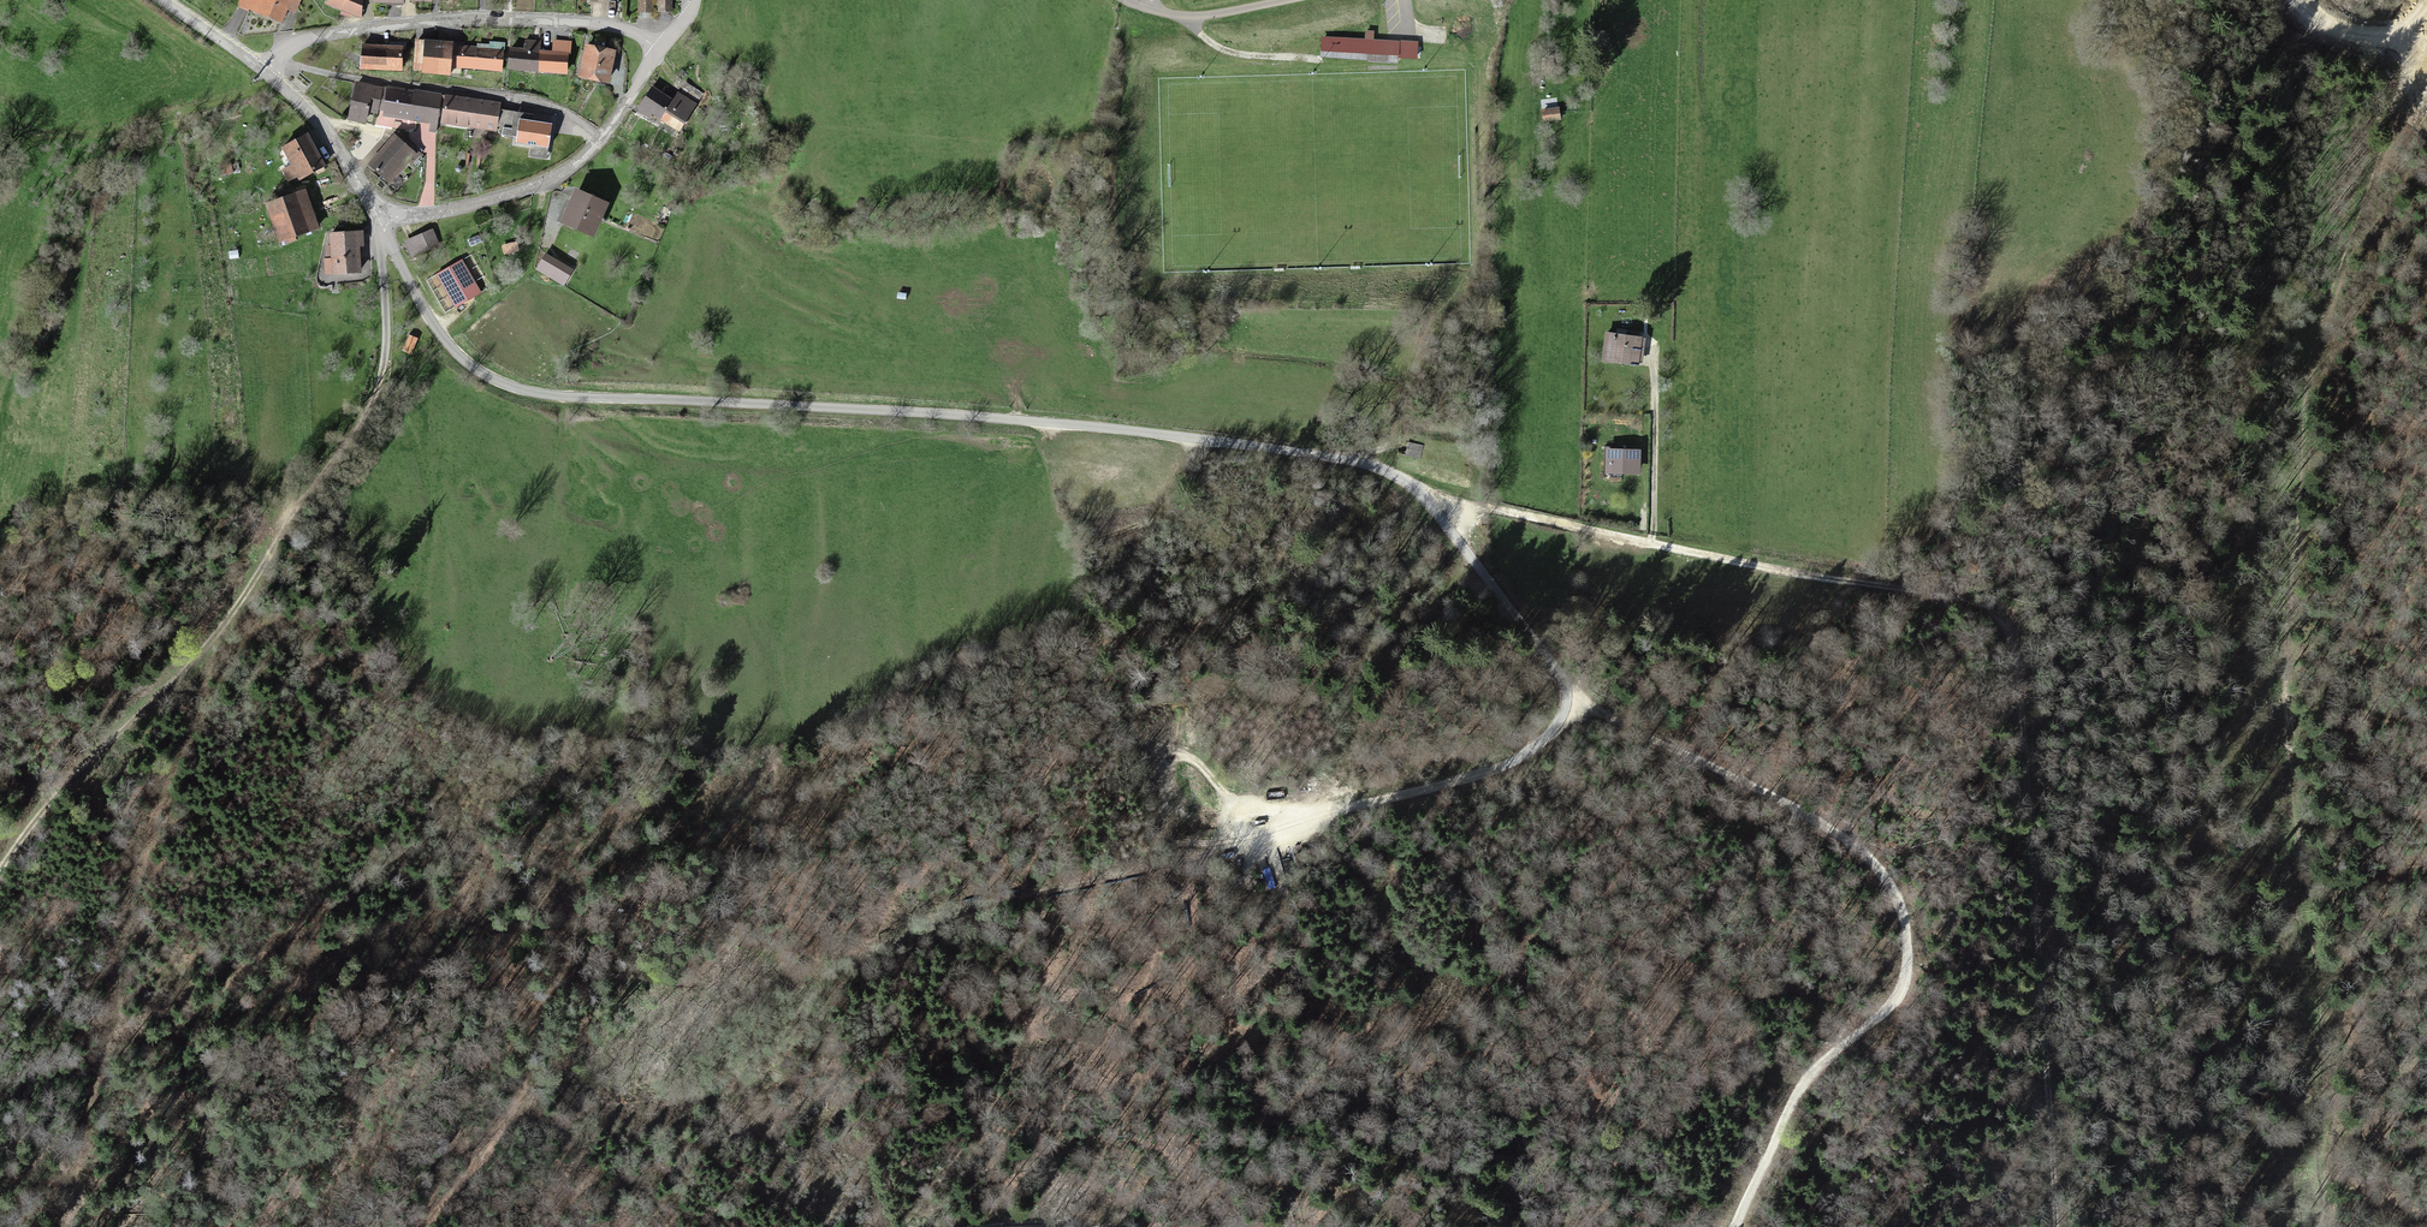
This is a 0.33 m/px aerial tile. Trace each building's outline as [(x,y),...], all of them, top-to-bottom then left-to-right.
[(237,10),(280,28),(286,14),(294,17),(299,5),(287,0),(241,0),(237,10)] [(327,6),(356,17),(363,0),(329,0),(327,6)] [(640,17),(652,17),(652,0),(639,0),(640,17)] [(658,16),(672,16),(672,0),(658,0),(658,16)] [(1365,39),(1321,35),(1319,58),(1398,63),(1398,58),(1417,59),(1418,42),(1374,39),(1375,31),(1365,30),(1365,39)] [(508,55),(507,74),(536,75),(537,56),(538,44),(523,43),(522,55),(508,55)] [(449,48),(413,45),(411,78),(447,80),(448,68),(449,48)] [(552,57),(537,56),(536,75),(566,76),(567,48),(552,47),(552,57)] [(449,48),(448,68),(501,72),(502,52),(449,48)] [(399,51),(360,50),(360,75),(398,76),(399,51)] [(585,51),(579,83),(607,89),(613,57),(585,51)] [(377,90),(353,87),(349,123),(373,126),(374,114),(377,90)] [(374,114),(384,115),(387,93),(377,90),(374,114)] [(651,91),(638,114),(659,125),(664,117),(672,103),(651,91)] [(410,124),(413,96),(387,93),(384,115),(384,121),(410,124)] [(438,99),(413,96),(410,124),(435,126),(438,99)] [(672,103),(664,117),(682,127),(693,107),(675,97),(672,103)] [(497,107),(442,101),(439,126),(494,133),(494,130),(497,107)] [(497,107),(494,130),(514,133),(516,110),(497,107)] [(545,113),(516,110),(514,133),(513,142),(530,143),(530,140),(543,141),(544,137),(545,113)] [(1559,111),(1542,112),(1543,124),(1560,123),(1559,111)] [(398,136),(369,169),(388,185),(417,152),(398,136)] [(306,139),(279,153),(297,185),(323,170),(306,139)] [(616,144),(612,153),(626,160),(630,151),(616,144)] [(572,195),(559,228),(592,241),(605,209),(572,195)] [(301,199),(264,211),(275,246),(313,234),(301,199)] [(432,234),(404,246),(410,261),(439,249),(432,234)] [(358,239),(330,240),(330,250),(330,262),(331,278),(358,277),(358,239)] [(569,272),(544,259),(536,274),(561,287),(569,272)] [(1641,344),(1611,341),(1608,367),(1638,370),(1641,344)] [(407,343),(402,353),(410,357),(415,347),(407,343)] [(1408,442),(1405,455),(1420,458),(1423,445),(1408,442)] [(1608,455),(1607,477),(1638,477),(1638,456),(1608,455)]
